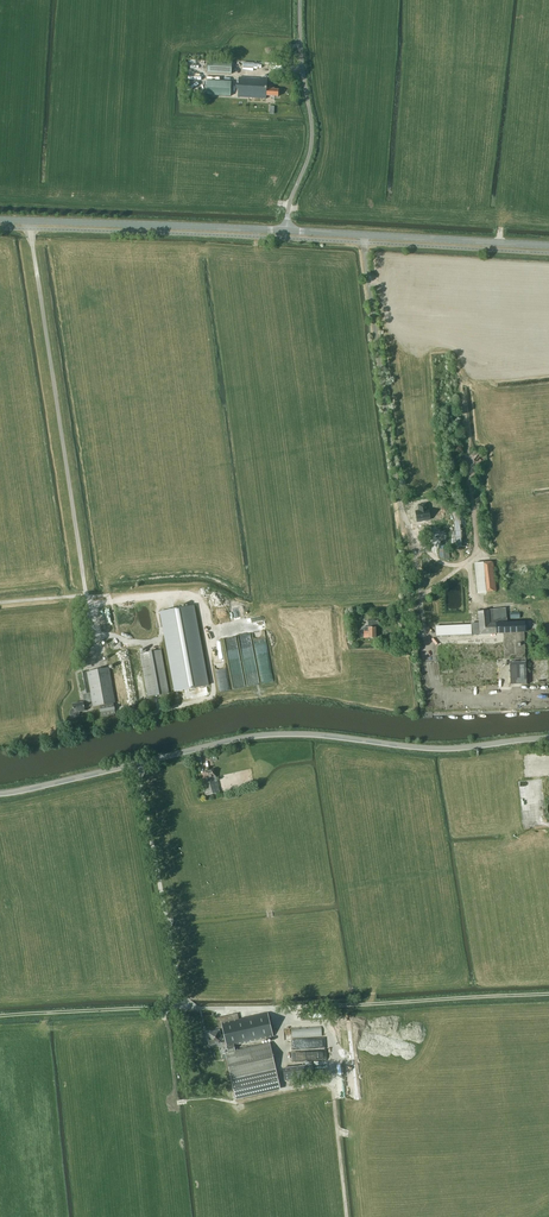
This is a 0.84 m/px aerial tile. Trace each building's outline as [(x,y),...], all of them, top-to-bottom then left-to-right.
[(244,55),(243,62),(255,65),(256,60),(252,60),(253,56),(244,55)] [(232,62),(208,60),(207,72),(231,74),(232,62)] [(267,79),(238,77),(237,96),(266,98),(266,96),(278,96),(278,90),(274,89),(274,88),(270,88),(271,85),(267,85),(267,79)] [(231,81),(207,80),(206,95),(231,97),(231,81)] [(419,511),(415,511),(417,521),(430,519),(429,509),(427,509),(426,504),(423,504),(418,505),(419,511)] [(450,559),(449,548),(439,549),(440,557),(445,559),(450,559)] [(496,590),(493,562),(475,564),(477,590),(483,590),(484,591),(496,590)] [(170,610),(160,612),(160,613),(163,625),(164,627),(165,635),(166,641),(176,691),(177,691),(184,690),(189,689),(190,689),(198,687),(199,687),(208,685),(193,606),(189,606),(178,608),(174,609),(170,610)] [(498,634),(499,658),(510,658),(511,684),(526,683),(525,657),(524,633),(526,632),(527,632),(527,621),(507,622),(507,607),(489,608),(489,610),(478,610),(478,622),(471,622),(471,625),(437,626),(437,635),(464,635),(480,634),(498,634)] [(378,620),(367,620),(367,627),(363,627),(364,638),(375,637),(375,625),(378,625),(378,620)] [(161,650),(140,654),(147,696),(168,693),(161,650)] [(70,715),(73,717),(78,716),(80,713),(79,711),(85,710),(84,707),(92,705),(93,707),(99,706),(101,716),(115,713),(113,703),(115,703),(115,702),(113,694),(108,667),(79,673),(84,700),(83,701),(72,704),(73,708),(71,709),(69,711),(70,715)] [(219,792),(214,769),(205,771),(207,779),(208,782),(203,783),(205,795),(219,792)] [(210,1037),(208,1038),(210,1045),(222,1042),(223,1045),(226,1044),(228,1052),(225,1053),(226,1059),(231,1079),(235,1098),(242,1097),(279,1088),(280,1088),(276,1069),(270,1043),(236,1050),(235,1045),(246,1042),(273,1036),(268,1012),(239,1019),(238,1013),(217,1018),(220,1030),(208,1032),(210,1037)] [(293,1028),(294,1037),(324,1036),(323,1026),(293,1028)] [(314,1077),(313,1065),(283,1068),(284,1080),(314,1077)] [(357,1090),(356,1073),(346,1073),(347,1091),(357,1090)]
